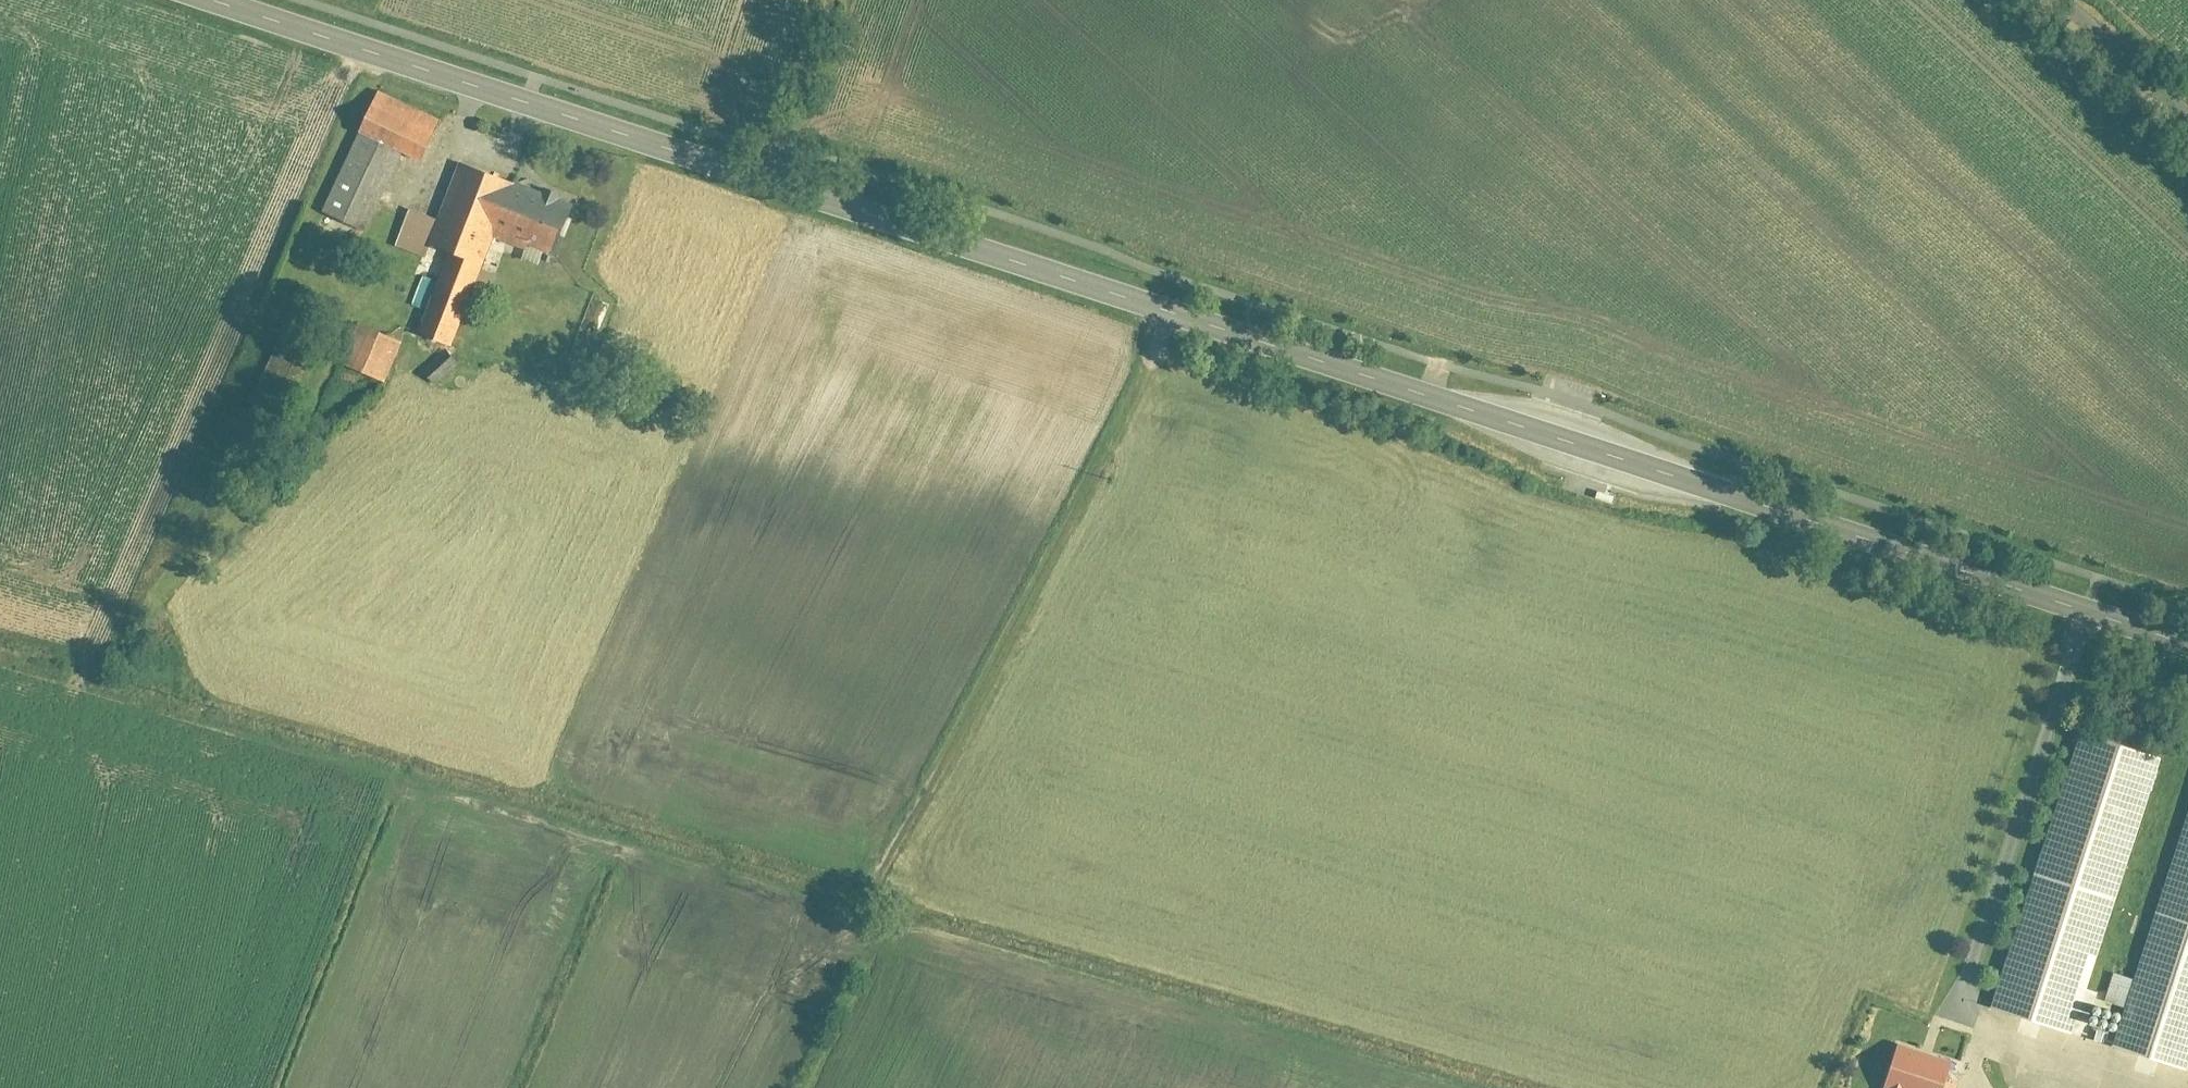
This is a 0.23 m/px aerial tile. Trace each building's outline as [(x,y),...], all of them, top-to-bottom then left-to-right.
[(375,104),(321,211),(363,232),(400,158),(419,168),(436,134),(375,104)] [(488,249),(478,245),(484,228),(552,253),(567,212),(498,187),(500,181),(455,164),(434,221),(410,212),(396,250),(439,266),(412,339),(450,352),(488,249)] [(342,371),(383,386),(398,345),(358,330),(342,371)] [(2079,732),(1988,1008),(2069,1034),(2160,759),(2079,732)] [(2113,1055),(2184,1077),(2187,1066),(2187,823),(2113,1055)] [(1947,1064),(1894,1047),(1881,1087),(1940,1087),(1947,1064)]
